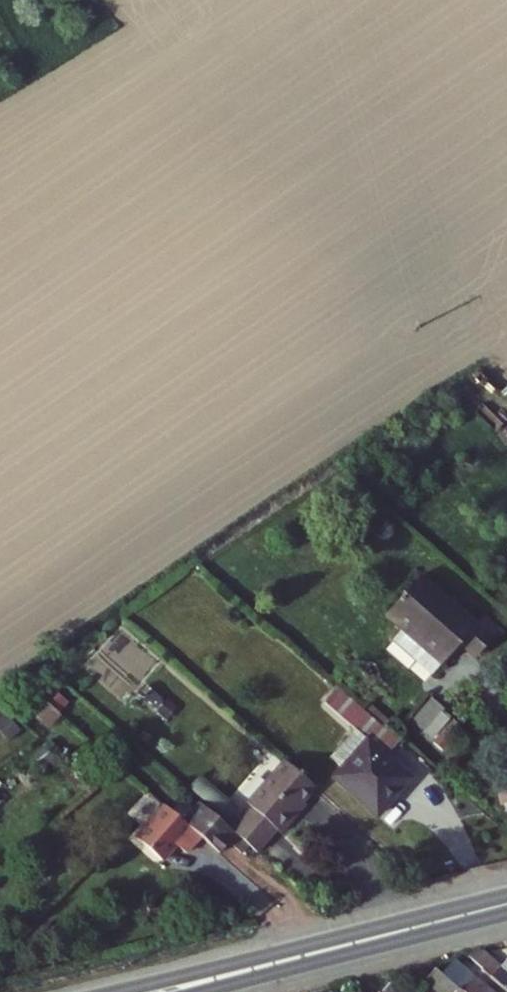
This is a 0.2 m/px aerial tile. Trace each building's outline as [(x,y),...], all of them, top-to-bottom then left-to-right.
[(413,645),(420,637),(423,639),(456,602),(418,569),(385,606),(397,616),(387,627),(411,648),(413,645)] [(456,631),(472,644),(486,628),(469,613),(456,602),(423,639),(436,650),(456,631)] [(469,613),(486,628),(495,618),(479,603),(469,613)] [(420,637),(413,645),(416,648),(423,639),(420,637)] [(423,639),(416,648),(429,659),(436,650),(423,639)] [(317,700),(357,737),(323,775),(367,814),(402,776),(377,754),(389,740),(329,687),(317,700)] [(424,689),(406,710),(418,720),(436,700),(424,689)] [(50,715),(31,698),(22,710),(40,726),(50,715)] [(298,785),(267,758),(249,778),(279,805),(298,785)] [(249,778),(228,799),(238,808),(265,832),(281,816),(276,808),(279,805),(249,778)] [(218,829),(188,802),(170,822),(199,847),(206,853),(216,842),(228,853),(236,845),(218,829)] [(265,832),(238,808),(218,829),(236,845),(244,853),(265,832)] [(184,863),(199,847),(170,822),(163,815),(134,848),(160,871),(175,855),(184,863)] [(459,963),(492,991),(506,991),(506,967),(506,966),(497,976),(476,958),(459,963)] [(449,967),(437,983),(447,991),(478,991),(449,967)] [(427,991),(447,991),(437,983),(432,979),(424,990),(427,991)]
